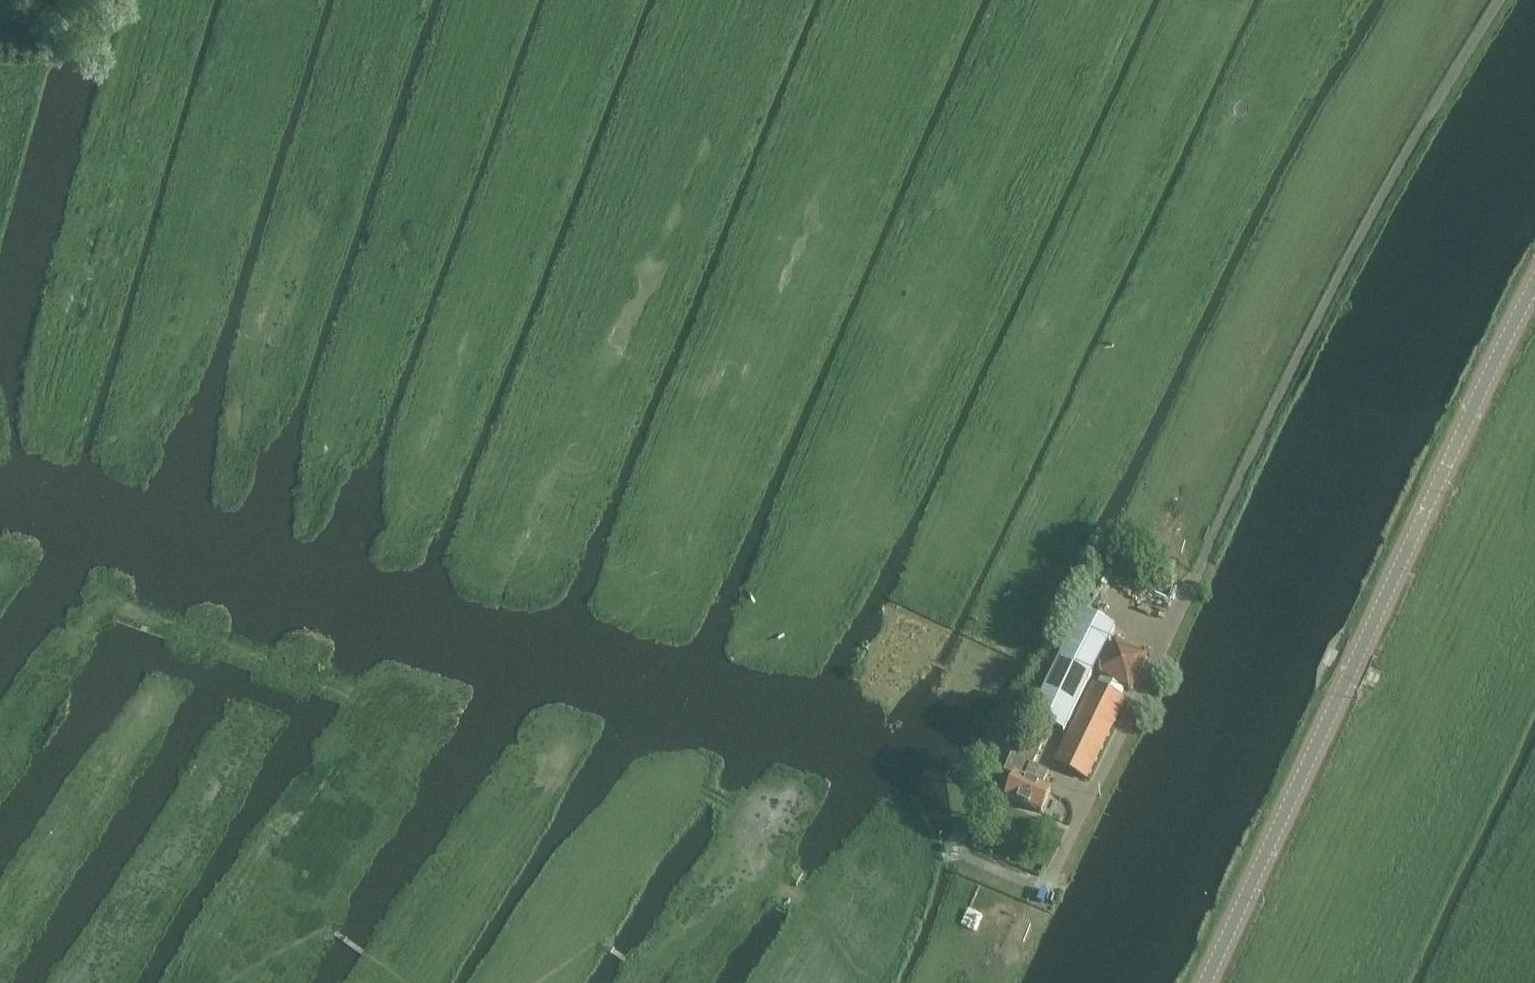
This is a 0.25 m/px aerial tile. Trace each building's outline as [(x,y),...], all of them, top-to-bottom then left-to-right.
[(1016,757),(1011,755),(1004,772),(1015,777),(1005,798),(1041,813),(1051,790),(1042,787),(1049,772),(1033,766),(1047,736),(1057,741),(1089,681),(1088,681),(1115,626),(1083,611),(1056,665),(1059,666),(1043,696),(1046,698),(1016,757)] [(1115,642),(1099,674),(1102,675),(1097,685),(1093,683),(1054,763),(1088,779),(1127,699),(1122,697),(1127,688),(1131,690),(1147,658),(1115,642)]
